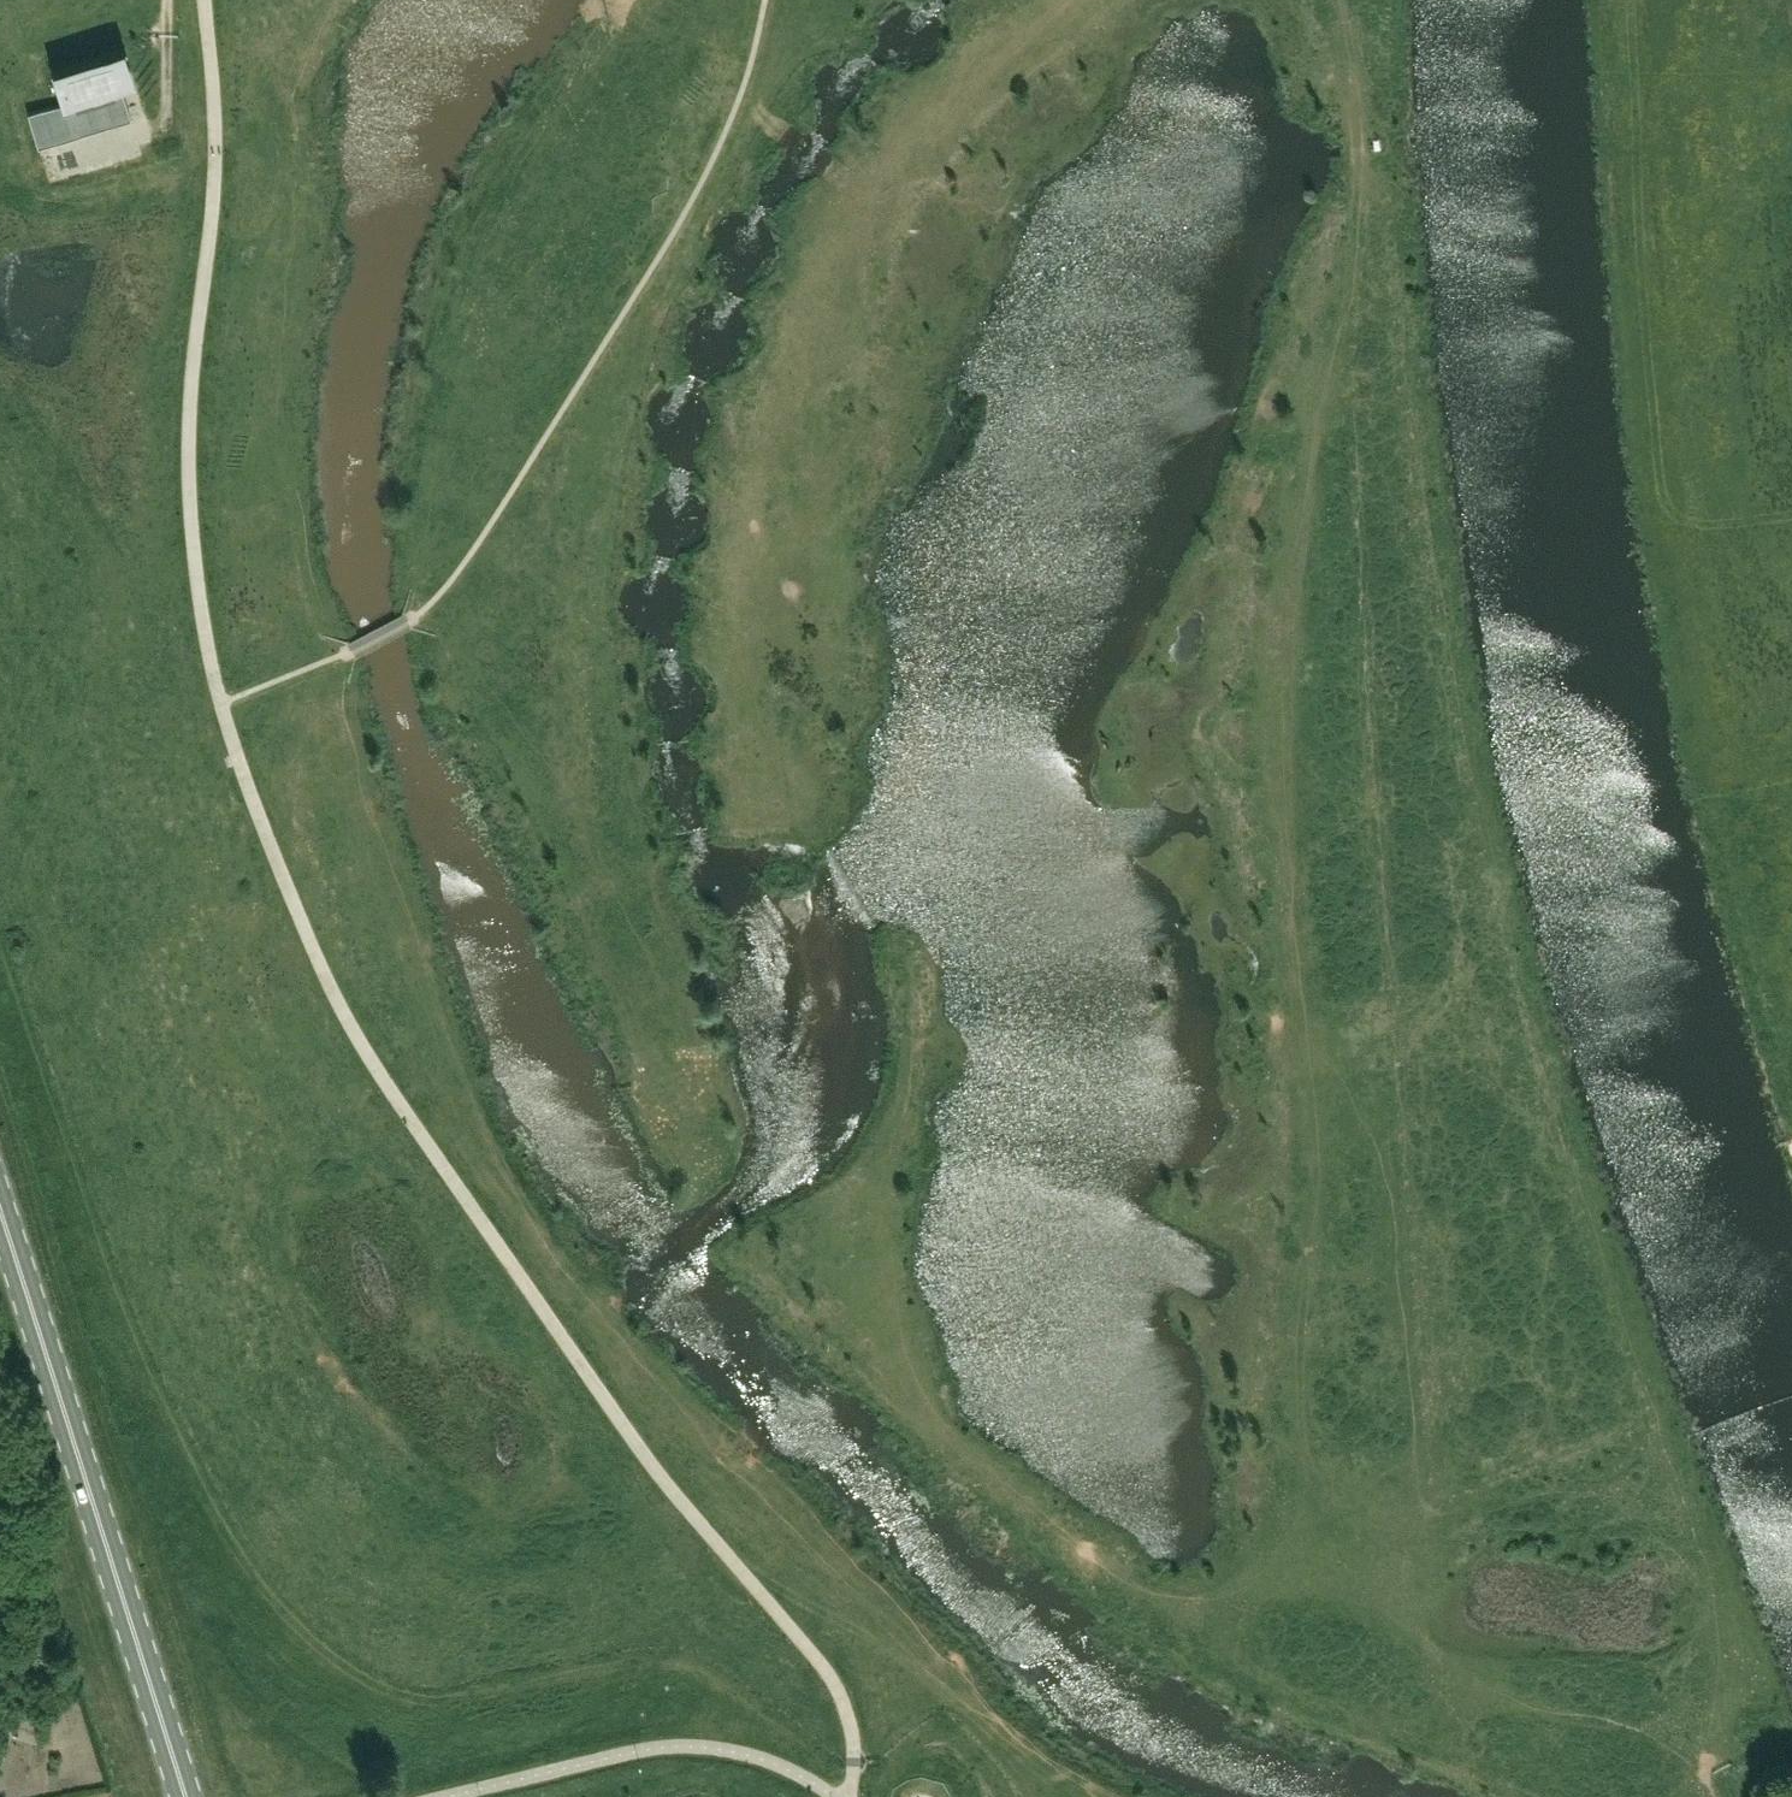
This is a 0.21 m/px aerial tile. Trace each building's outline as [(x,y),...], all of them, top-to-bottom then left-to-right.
[(121,85),(118,74),(130,71),(122,47),(52,68),(63,102),(28,113),(38,147),(131,119),(121,85)]
